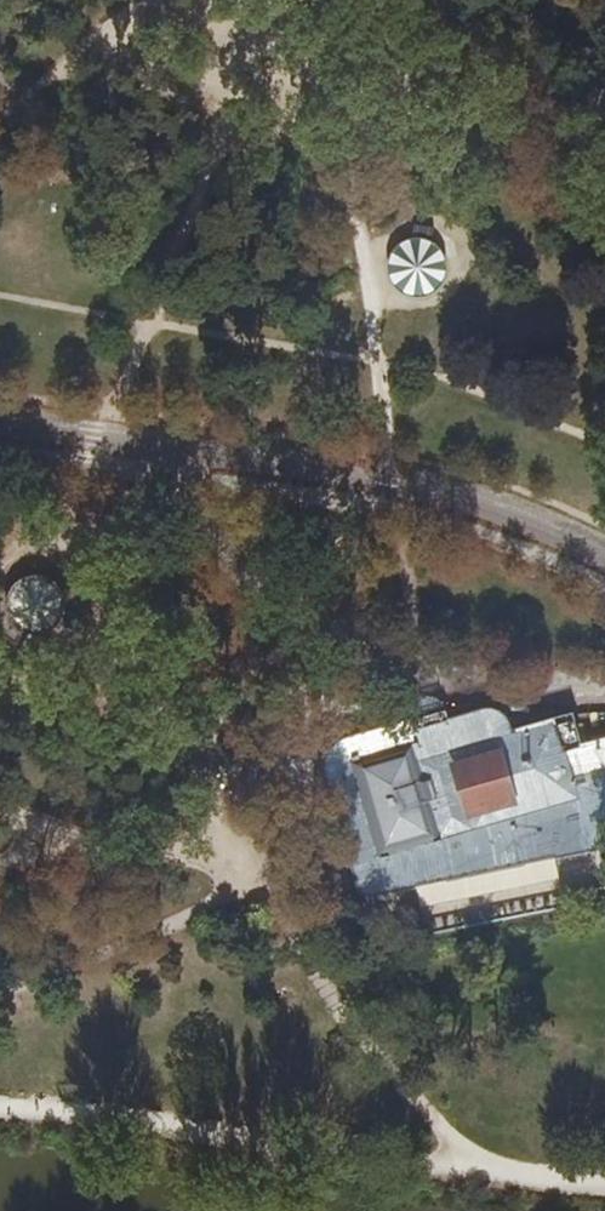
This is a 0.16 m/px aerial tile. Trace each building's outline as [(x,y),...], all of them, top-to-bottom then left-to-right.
[(441,271),(442,265),(441,258),(438,252),(434,247),(429,243),(422,240),(416,240),(409,240),(403,243),(398,247),(394,252),(391,258),(390,264),(390,271),(392,277),(395,283),(400,287),(406,290),(412,292),(419,292),(425,290),(431,287),(436,283),(439,277),(441,271)] [(7,588),(18,630),(59,619),(48,577),(7,588)] [(343,739),(340,740),(333,744),(327,751),(323,761),(323,769),(356,886),(359,891),(362,893),(367,893),(597,846),(592,824),(604,820),(604,742),(576,749),(571,728),(547,734),(544,722),(506,730),(503,719),(494,714),(444,724),(440,711),(405,705),(409,719),(343,739)]
